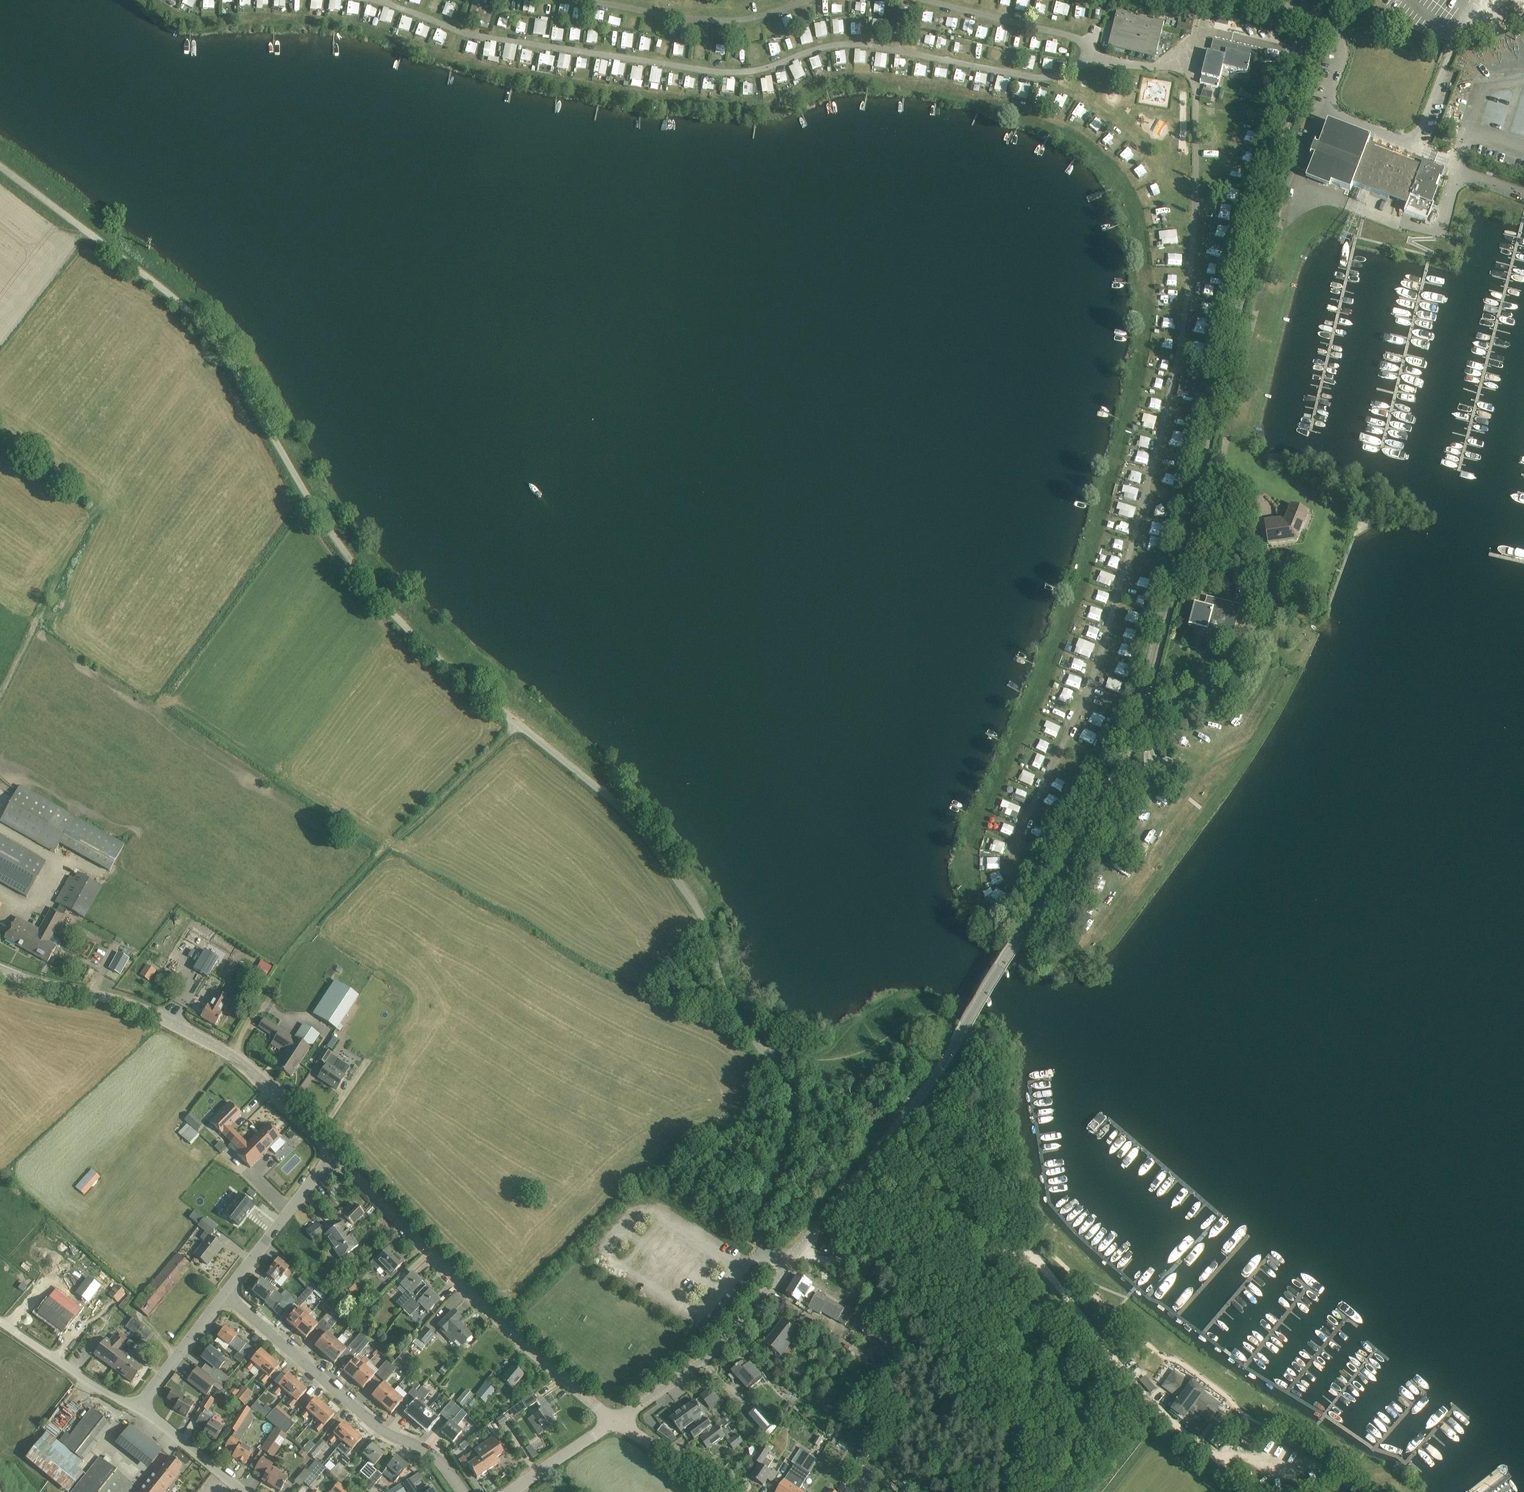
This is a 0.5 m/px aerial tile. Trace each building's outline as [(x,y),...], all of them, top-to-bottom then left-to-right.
[(194,7),(196,0),(183,0),(180,12),(187,14),(189,6),(194,7)] [(215,8),(215,0),(204,0),(204,8),(215,8)] [(286,0),(275,0),(275,13),(286,12),(286,0)] [(304,10),(305,0),(294,0),(293,10),(304,10)] [(323,0),(312,0),(312,9),(323,10),(323,0)] [(341,11),(342,0),(330,0),(330,10),(341,11)] [(489,25),(496,1),(490,0),(474,0),(468,19),(489,25)] [(712,10),(712,0),(695,0),(694,9),(712,10)] [(855,12),(868,13),(868,0),(855,0),(855,12)] [(875,10),(886,10),(887,0),(876,0),(875,10)] [(1002,12),(1009,14),(1013,0),(1001,0),(1000,4),(1004,6),(1002,12)] [(1014,15),(1022,16),(1024,9),(1026,9),(1029,0),(1017,0),(1014,15)] [(535,13),(536,2),(524,1),(523,12),(535,13)] [(349,2),(348,13),(358,14),(360,4),(349,2)] [(1048,4),(1037,2),(1035,13),(1046,15),(1048,4)] [(364,22),(377,25),(382,6),(369,3),(364,22)] [(445,4),(443,15),(453,17),(456,6),(445,4)] [(1055,5),(1053,18),(1058,19),(1057,24),(1064,25),(1067,7),(1055,5)] [(1101,27),(1103,10),(1092,8),(1090,26),(1101,27)] [(386,25),(385,30),(392,31),(396,12),(384,9),(381,24),(386,25)] [(802,22),(812,21),(811,10),(801,11),(802,22)] [(933,23),(934,11),(929,10),(929,14),(923,13),(921,22),(933,23)] [(1164,22),(1161,21),(1117,10),(1109,44),(1128,50),(1130,44),(1157,51),(1163,28),(1164,22)] [(399,29),(410,31),(413,19),(402,16),(399,29)] [(507,27),(509,19),(499,17),(498,25),(507,27)] [(833,19),(835,34),(845,32),(844,18),(833,19)] [(546,36),(548,21),(536,19),(533,35),(546,36)] [(884,30),(885,19),(875,19),(874,29),(884,30)] [(1186,24),(1179,23),(1177,29),(1192,32),(1194,21),(1187,19),(1186,24)] [(654,32),(656,22),(648,21),(645,30),(654,32)] [(420,23),(416,34),(425,37),(428,25),(420,23)] [(982,34),(993,35),(994,24),(983,23),(982,34)] [(819,36),(828,34),(826,24),(817,26),(819,36)] [(437,25),(433,41),(443,44),(447,28),(437,25)] [(551,39),(562,41),(564,29),(552,28),(551,39)] [(587,31),(587,43),(601,43),(601,32),(587,31)] [(812,31),(785,39),(788,49),(815,41),(812,31)] [(633,42),(639,42),(639,32),(622,32),(622,46),(633,46),(633,42)] [(650,50),(653,36),(642,34),(639,47),(650,50)] [(606,45),(618,46),(618,35),(606,35),(606,45)] [(1065,55),(1067,44),(1047,40),(1045,51),(1065,55)] [(497,42),(485,42),(485,58),(497,58),(497,42)] [(684,56),(685,44),(676,43),(674,55),(684,56)] [(971,56),(987,59),(989,47),(974,43),(971,56)] [(504,60),(516,61),(518,45),(506,44),(504,60)] [(712,62),(723,62),(723,45),(712,45),(712,62)] [(1208,52),(1200,83),(1218,87),(1223,67),(1247,73),(1249,68),(1250,67),(1249,66),(1251,57),(1221,49),(1221,46),(1215,45),(1211,60),(1207,59),(1208,52)] [(702,58),(701,47),(693,48),(693,59),(702,58)] [(846,49),(836,51),(838,65),(849,63),(846,49)] [(521,60),(532,62),(534,51),(523,50),(521,60)] [(856,63),(867,63),(867,50),(856,50),(856,63)] [(991,50),(990,59),(999,60),(1000,51),(991,50)] [(549,62),(550,52),(539,52),(539,70),(545,71),(545,62),(549,62)] [(888,69),(889,53),(877,53),(876,68),(888,69)] [(1006,62),(1016,65),(1018,55),(1009,53),(1006,62)] [(558,69),(570,70),(571,55),(559,54),(558,69)] [(730,54),(730,63),(739,64),(739,54),(730,54)] [(1027,55),(1025,67),(1034,68),(1035,56),(1027,55)] [(815,72),(825,69),(820,56),(810,59),(815,72)] [(589,59),(577,57),(575,70),(581,71),(580,78),(585,79),(589,59)] [(915,67),(910,67),(910,58),(896,57),(896,72),(915,73),(915,67)] [(1042,67),(1053,69),(1054,58),(1043,57),(1042,67)] [(607,76),(609,62),(597,59),(594,73),(607,76)] [(802,61),(790,65),(795,81),(806,77),(802,61)] [(918,61),(915,72),(926,75),(928,64),(918,61)] [(623,78),(625,65),(613,63),(611,77),(623,78)] [(634,65),(631,79),(636,80),(634,87),(641,89),(645,67),(634,65)] [(946,78),(947,66),(937,65),(936,78),(946,78)] [(652,67),(651,83),(662,84),(663,68),(652,67)] [(954,82),(966,84),(968,71),(956,69),(954,82)] [(788,70),(776,73),(780,89),(792,86),(788,70)] [(978,72),(974,90),(986,93),(990,75),(978,72)] [(670,73),(669,84),(679,85),(679,73),(670,73)] [(709,94),(717,94),(717,76),(705,75),(704,90),(709,90),(709,94)] [(764,93),(776,92),(773,76),(762,78),(764,93)] [(993,96),(1004,99),(1010,80),(999,76),(993,96)] [(744,94),(755,94),(755,78),(744,78),(744,94)] [(724,91),(736,92),(737,79),(724,79),(724,91)] [(1023,98),(1028,100),(1032,85),(1019,82),(1015,102),(1022,104),(1023,98)] [(1046,103),(1049,91),(1038,89),(1035,100),(1046,103)] [(1203,90),(1202,97),(1212,98),(1213,92),(1203,90)] [(1059,95),(1055,107),(1064,110),(1068,98),(1059,95)] [(1071,117),(1085,123),(1093,103),(1078,98),(1071,117)] [(1088,127),(1098,135),(1108,121),(1098,114),(1088,127)] [(1408,206),(1424,168),(1420,166),(1381,151),(1383,144),(1328,122),(1319,145),(1315,144),(1317,140),(1316,140),(1309,157),(1310,157),(1312,154),(1315,155),(1306,178),(1362,200),(1366,190),(1408,206)] [(1112,128),(1106,141),(1117,146),(1123,133),(1112,128)] [(1244,141),(1254,141),(1254,132),(1244,131),(1244,141)] [(1121,154),(1129,162),(1140,152),(1132,144),(1121,154)] [(1232,147),(1229,159),(1243,163),(1246,151),(1232,147)] [(1139,181),(1153,170),(1145,160),(1131,172),(1139,181)] [(1442,177),(1444,169),(1438,167),(1436,168),(1421,162),(1420,166),(1424,168),(1408,206),(1405,212),(1427,221),(1434,203),(1431,201),(1440,176),(1442,177)] [(1233,167),(1230,177),(1240,179),(1242,170),(1233,167)] [(1160,180),(1145,187),(1150,198),(1165,191),(1160,180)] [(1231,219),(1231,209),(1219,209),(1219,218),(1231,219)] [(1155,224),(1173,223),(1172,211),(1155,212),(1155,224)] [(1161,245),(1179,244),(1178,230),(1160,231),(1161,245)] [(1223,258),(1225,246),(1209,244),(1207,256),(1223,258)] [(1165,252),(1165,266),(1182,266),(1182,252),(1165,252)] [(1208,274),(1220,276),(1221,265),(1210,264),(1208,274)] [(1181,286),(1182,274),(1166,274),(1166,286),(1181,286)] [(1201,283),(1199,294),(1214,297),(1216,286),(1201,283)] [(1166,306),(1179,306),(1179,295),(1167,295),(1166,306)] [(1203,314),(1214,315),(1215,305),(1204,304),(1203,314)] [(1165,316),(1163,327),(1176,330),(1178,318),(1165,316)] [(1201,335),(1212,336),(1214,321),(1202,320),(1201,335)] [(1158,348),(1172,350),(1174,336),(1160,334),(1158,348)] [(1192,342),(1191,353),(1207,354),(1207,343),(1192,342)] [(1156,367),(1167,370),(1170,360),(1159,357),(1156,367)] [(1204,378),(1202,377),(1183,373),(1178,397),(1199,402),(1204,378)] [(1165,391),(1168,381),(1155,377),(1152,387),(1165,391)] [(1159,410),(1161,399),(1147,396),(1145,407),(1159,410)] [(1142,427),(1155,430),(1158,416),(1145,413),(1142,427)] [(1175,414),(1173,425),(1187,428),(1190,417),(1175,414)] [(1170,443),(1183,445),(1184,436),(1172,434),(1170,443)] [(1155,440),(1134,435),(1132,444),(1152,449),(1155,440)] [(1147,465),(1151,454),(1139,449),(1135,461),(1147,465)] [(1166,454),(1164,465),(1175,467),(1177,456),(1166,454)] [(1132,470),(1129,480),(1141,484),(1144,473),(1132,470)] [(1164,483),(1173,485),(1176,473),(1167,471),(1164,483)] [(1126,485),(1123,498),(1137,501),(1140,489),(1126,485)] [(1167,500),(1169,490),(1159,488),(1158,499),(1167,500)] [(1134,518),(1136,506),(1120,503),(1118,515),(1134,518)] [(1266,522),(1269,544),(1297,540),(1308,512),(1292,506),(1285,523),(1278,524),(1278,520),(1266,522)] [(1114,513),(1109,523),(1128,531),(1132,521),(1114,513)] [(1112,546),(1122,549),(1126,540),(1115,536),(1112,546)] [(1154,553),(1158,542),(1148,539),(1144,549),(1154,553)] [(1105,552),(1101,565),(1114,568),(1118,555),(1105,552)] [(1144,557),(1142,567),(1152,569),(1155,560),(1144,557)] [(1112,587),(1116,575),(1102,570),(1098,582),(1112,587)] [(1095,600),(1107,604),(1110,593),(1098,590),(1095,600)] [(1224,602),(1218,600),(1208,598),(1206,605),(1209,606),(1208,608),(1196,605),(1192,621),(1208,625),(1210,618),(1219,621),(1218,628),(1221,635),(1230,638),(1235,619),(1238,606),(1224,602)] [(1103,612),(1093,608),(1092,612),(1082,608),(1080,614),(1099,622),(1103,612)] [(1125,621),(1139,624),(1142,613),(1128,610),(1125,621)] [(1089,632),(1087,638),(1097,640),(1100,629),(1090,626),(1090,623),(1084,622),(1082,630),(1089,632)] [(1119,636),(1128,638),(1130,628),(1122,626),(1119,636)] [(1091,658),(1097,645),(1081,638),(1075,652),(1091,658)] [(1133,655),(1134,645),(1124,643),(1123,653),(1133,655)] [(1078,659),(1074,670),(1085,674),(1089,663),(1078,659)] [(1062,683),(1065,676),(1058,673),(1056,681),(1062,683)] [(1067,685),(1081,690),(1085,678),(1071,674),(1067,685)] [(1107,688),(1120,692),(1123,682),(1110,677),(1107,688)] [(1070,705),(1074,694),(1061,690),(1057,701),(1070,705)] [(1111,709),(1116,698),(1106,694),(1102,704),(1111,709)] [(1056,706),(1053,717),(1066,721),(1069,710),(1056,706)] [(1094,711),(1089,722),(1102,727),(1107,716),(1094,711)] [(1049,721),(1046,729),(1059,734),(1062,727),(1049,721)] [(1089,729),(1084,739),(1096,744),(1100,734),(1089,729)] [(1046,753),(1051,743),(1041,738),(1037,748),(1046,753)] [(1041,770),(1046,758),(1036,753),(1031,765),(1041,770)] [(1033,786),(1037,775),(1024,770),(1020,780),(1033,786)] [(1167,774),(1160,782),(1166,787),(1173,778),(1167,774)] [(109,871),(124,844),(20,786),(1,821),(54,852),(59,844),(109,871)] [(1017,788),(1013,798),(1025,803),(1029,792),(1017,788)] [(1005,799),(1000,811),(1018,819),(1023,807),(1005,799)] [(1001,821),(998,833),(1011,836),(1014,824),(1001,821)] [(0,836),(0,883),(27,898),(47,862),(0,836)] [(1003,853),(1006,842),(994,838),(990,849),(1003,853)] [(1001,869),(1001,857),(987,857),(987,869),(1001,869)] [(84,917),(103,882),(77,867),(58,903),(84,917)] [(988,875),(992,885),(1001,882),(998,872),(988,875)] [(992,895),(998,900),(1003,895),(997,889),(992,895)] [(63,915),(67,909),(60,905),(57,911),(51,908),(36,934),(14,922),(4,938),(33,954),(41,938),(48,942),(64,916),(63,915)] [(56,946),(48,942),(41,938),(33,954),(48,962),(56,946)] [(208,977),(218,959),(205,950),(194,968),(194,969),(208,977)] [(128,958),(118,952),(108,969),(119,975),(128,958)] [(261,960),(255,972),(265,978),(272,967),(261,960)] [(147,964),(140,975),(149,981),(156,970),(147,964)] [(337,1029),(340,1024),(359,996),(335,980),(313,1014),(336,1030),(337,1029)] [(201,1017),(215,1026),(222,1015),(221,1014),(229,999),(219,993),(210,1007),(208,1006),(201,1017)] [(275,1067),(291,1077),(319,1034),(304,1024),(295,1038),(264,1018),(258,1026),(275,1037),(271,1044),(285,1053),(275,1067)] [(318,1060),(325,1065),(331,1057),(333,1054),(326,1049),(318,1060)] [(318,1077),(337,1089),(345,1077),(344,1076),(350,1067),(336,1058),(335,1059),(331,1057),(325,1065),(326,1065),(318,1077)] [(222,1133),(231,1142),(238,1135),(229,1126),(241,1114),(230,1102),(210,1122),(222,1134),(222,1133)] [(190,1126),(197,1119),(191,1114),(185,1120),(190,1126)] [(247,1144),(238,1135),(231,1142),(240,1151),(237,1154),(250,1168),(281,1137),(267,1124),(247,1144)] [(182,1136),(191,1144),(200,1135),(190,1126),(182,1136)] [(215,1147),(220,1153),(226,1147),(220,1141),(215,1147)] [(85,1195),(102,1177),(93,1168),(76,1186),(85,1195)] [(239,1226),(254,1206),(238,1194),(223,1214),(239,1226)] [(353,1226),(364,1214),(355,1205),(345,1215),(341,1211),(336,1215),(342,1222),(343,1223),(347,1230),(349,1232),(355,1228),(353,1226)] [(220,1231),(221,1230),(205,1218),(199,1226),(205,1231),(200,1238),(205,1242),(195,1255),(207,1265),(222,1246),(210,1236),(216,1228),(220,1231)] [(358,1246),(349,1232),(347,1230),(343,1223),(342,1222),(324,1235),(340,1259),(358,1246)] [(313,1241),(315,1240),(323,1234),(316,1224),(306,1231),(313,1241)] [(391,1275),(398,1268),(405,1261),(400,1256),(399,1258),(389,1247),(376,1260),(375,1259),(371,1263),(378,1270),(382,1266),(391,1275)] [(193,1265),(178,1252),(135,1304),(150,1317),(193,1265)] [(275,1282),(279,1277),(281,1279),(284,1275),(288,1277),(292,1271),(289,1269),(289,1268),(278,1259),(270,1269),(271,1271),(267,1276),(275,1282)] [(403,1310),(427,1287),(413,1273),(401,1285),(408,1291),(396,1302),(403,1310)] [(298,1280),(306,1288),(312,1283),(311,1282),(306,1277),(304,1274),(298,1280)] [(805,1297),(813,1284),(798,1275),(787,1294),(799,1301),(802,1296),(805,1297)] [(353,1295),(362,1286),(354,1277),(344,1286),(353,1295)] [(275,1290),(274,1291),(261,1280),(253,1292),(266,1302),(267,1301),(276,1308),(274,1310),(283,1317),(286,1312),(294,1303),(294,1304),(298,1300),(297,1300),(285,1290),(281,1295),(275,1290)] [(127,1292),(118,1284),(109,1294),(118,1302),(127,1292)] [(294,1304),(299,1308),(314,1292),(322,1300),(325,1297),(312,1284),(297,1300),(298,1300),(294,1304)] [(428,1312),(440,1300),(427,1287),(403,1310),(410,1316),(421,1305),(428,1312)] [(825,1315),(837,1322),(845,1310),(845,1309),(818,1293),(809,1308),(820,1314),(820,1315),(824,1317),(825,1315)] [(1085,1294),(1079,1300),(1091,1314),(1098,1307),(1085,1294)] [(77,1312),(62,1300),(58,1305),(53,1301),(42,1316),(53,1324),(54,1322),(57,1325),(56,1326),(62,1331),(77,1312)] [(338,1310),(330,1302),(326,1306),(330,1310),(322,1319),(327,1323),(338,1310)] [(294,1303),(286,1312),(291,1316),(299,1308),(294,1304),(294,1303)] [(296,1330),(311,1313),(312,1312),(307,1307),(303,1312),(299,1308),(291,1316),(287,1321),(296,1330)] [(933,1307),(927,1314),(931,1318),(938,1312),(933,1307)] [(332,1327),(343,1315),(338,1310),(327,1323),(332,1327)] [(462,1345),(472,1335),(458,1321),(461,1318),(453,1310),(439,1325),(443,1330),(441,1332),(453,1343),(457,1340),(462,1345)] [(920,1314),(913,1312),(911,1320),(918,1322),(920,1314)] [(318,1325),(308,1316),(311,1313),(296,1330),(306,1338),(318,1325)] [(133,1318),(126,1327),(138,1336),(145,1326),(133,1318)] [(872,1324),(865,1319),(859,1327),(865,1333),(872,1324)] [(783,1322),(766,1344),(783,1357),(799,1334),(783,1322)] [(242,1363),(250,1353),(253,1349),(246,1343),(246,1344),(236,1336),(237,1336),(226,1327),(218,1337),(215,1342),(225,1350),(229,1345),(238,1352),(234,1357),(242,1363)] [(424,1344),(426,1346),(435,1335),(426,1327),(417,1337),(417,1338),(424,1344)] [(151,1332),(144,1328),(140,1335),(146,1339),(151,1332)] [(340,1337),(336,1341),(327,1333),(315,1346),(325,1355),(340,1337)] [(261,1338),(255,1334),(251,1340),(256,1344),(261,1338)] [(353,1351),(365,1338),(360,1334),(349,1347),(353,1351)] [(121,1350),(126,1345),(115,1335),(110,1340),(107,1337),(94,1355),(113,1369),(124,1353),(121,1350)] [(346,1350),(341,1345),(345,1341),(340,1337),(325,1355),(334,1363),(346,1350)] [(358,1355),(370,1342),(365,1338),(353,1351),(358,1355)] [(222,1357),(217,1354),(210,1348),(202,1358),(213,1367),(215,1365),(218,1367),(210,1377),(221,1386),(229,1377),(219,1370),(226,1362),(221,1358),(222,1357)] [(132,1383),(143,1368),(133,1359),(136,1355),(129,1349),(125,1354),(124,1353),(113,1369),(132,1383)] [(255,1375),(270,1358),(261,1350),(251,1361),(243,1370),(248,1374),(250,1371),(255,1375)] [(365,1367),(370,1361),(365,1356),(360,1362),(356,1358),(343,1371),(353,1380),(365,1367)] [(270,1377),(279,1366),(270,1358),(255,1375),(260,1370),(265,1374),(260,1380),(264,1383),(269,1377),(270,1377)] [(376,1374),(381,1378),(392,1365),(386,1360),(376,1373),(376,1374)] [(763,1377),(751,1364),(746,1368),(742,1363),(739,1366),(738,1365),(736,1367),(737,1368),(728,1375),(733,1380),(737,1376),(748,1390),(763,1377)] [(444,1364),(439,1372),(445,1375),(450,1368),(444,1364)] [(385,1382),(396,1369),(392,1365),(381,1378),(385,1382)] [(512,1389),(524,1375),(512,1366),(501,1379),(506,1383),(511,1388),(512,1389)] [(363,1389),(375,1375),(365,1367),(353,1380),(363,1389)] [(188,1380),(206,1395),(216,1383),(197,1368),(188,1380)] [(1207,1387),(1195,1378),(1190,1385),(1175,1373),(1165,1386),(1178,1395),(1174,1400),(1177,1402),(1173,1409),(1184,1417),(1189,1411),(1193,1414),(1197,1408),(1210,1417),(1218,1404),(1202,1393),(1207,1387)] [(287,1394),(298,1382),(288,1374),(278,1385),(279,1386),(273,1392),(277,1395),(283,1389),(287,1394)] [(1155,1389),(1144,1376),(1140,1380),(1151,1393),(1155,1389)] [(232,1380),(229,1378),(222,1386),(225,1389),(232,1380)] [(297,1402),(307,1391),(298,1382),(287,1394),(292,1398),(287,1404),(291,1408),(297,1402)] [(476,1395),(485,1403),(496,1390),(486,1382),(476,1395)] [(382,1405),(394,1391),(384,1383),(372,1396),(382,1405)] [(230,1391),(236,1395),(240,1389),(235,1385),(230,1391)] [(244,1404),(253,1394),(244,1386),(236,1397),(244,1404)] [(407,1413),(417,1422),(430,1407),(426,1411),(421,1407),(426,1401),(424,1399),(425,1398),(429,1393),(426,1391),(422,1387),(418,1392),(419,1392),(415,1396),(413,1398),(407,1405),(412,1408),(407,1413)] [(408,1394),(413,1398),(415,1396),(419,1392),(418,1392),(415,1388),(413,1387),(408,1394)] [(721,1401),(718,1397),(712,1389),(701,1396),(711,1409),(721,1401)] [(175,1409),(186,1416),(194,1404),(182,1397),(183,1395),(173,1390),(167,1399),(177,1405),(175,1409)] [(382,1405),(391,1414),(403,1400),(394,1391),(382,1405)] [(519,1413),(529,1407),(537,1401),(532,1394),(514,1406),(519,1413)] [(207,1395),(200,1406),(208,1411),(215,1400),(207,1395)] [(315,1418),(325,1407),(316,1398),(306,1410),(300,1416),(305,1420),(310,1414),(315,1418)] [(445,1419),(457,1405),(451,1400),(440,1414),(445,1419)] [(706,1415),(701,1409),(695,1401),(682,1410),(692,1424),(694,1427),(689,1431),(695,1439),(702,1434),(712,1427),(704,1416),(706,1415)] [(251,1408),(253,1410),(257,1413),(256,1413),(257,1414),(258,1413),(266,1419),(266,1418),(270,1414),(270,1413),(264,1408),(256,1402),(251,1408)] [(793,1408),(795,1406),(789,1402),(782,1410),(788,1415),(793,1408)] [(747,1411),(750,1414),(766,1433),(771,1439),(778,1429),(776,1425),(759,1406),(756,1403),(747,1411)] [(66,1407),(62,1404),(47,1423),(51,1426),(66,1407)] [(242,1443),(240,1442),(256,1413),(257,1413),(243,1405),(229,1428),(235,1431),(226,1446),(236,1452),(233,1457),(245,1464),(252,1452),(241,1445),(242,1443)] [(462,1432),(457,1427),(467,1414),(457,1405),(445,1419),(449,1423),(441,1432),(453,1442),(462,1432)] [(325,1426),(334,1415),(325,1407),(315,1418),(320,1422),(314,1428),(319,1432),(324,1426),(325,1426)] [(427,1430),(440,1416),(430,1407),(417,1422),(427,1430)] [(280,1430),(289,1419),(275,1408),(270,1413),(270,1414),(266,1418),(280,1430)] [(556,1422),(553,1418),(552,1416),(550,1417),(544,1408),(533,1415),(528,1419),(539,1436),(547,1430),(548,1431),(552,1428),(551,1427),(557,1423),(556,1422)] [(78,1468),(104,1434),(112,1425),(92,1409),(63,1446),(46,1433),(26,1458),(68,1491),(84,1473),(78,1468)] [(692,1424),(682,1410),(671,1418),(681,1432),(684,1435),(689,1431),(694,1427),(692,1424)] [(226,1423),(214,1416),(212,1419),(202,1413),(197,1422),(207,1428),(204,1433),(216,1440),(226,1423)] [(725,1437),(719,1428),(723,1425),(725,1427),(735,1420),(731,1414),(716,1424),(718,1427),(714,1430),(712,1427),(702,1434),(704,1436),(701,1439),(702,1440),(701,1441),(700,1443),(700,1446),(702,1448),(704,1449),(707,1449),(708,1448),(709,1449),(725,1437)] [(497,1420),(500,1425),(506,1421),(503,1416),(497,1420)] [(280,1430),(286,1434),(295,1424),(289,1419),(280,1430)] [(1187,1428),(1197,1435),(1201,1428),(1191,1421),(1187,1428)] [(342,1442),(352,1431),(343,1423),(333,1434),(334,1434),(328,1440),(332,1444),(337,1438),(342,1442)] [(147,1469),(156,1457),(162,1450),(131,1425),(116,1444),(147,1469)] [(491,1434),(486,1427),(481,1430),(485,1437),(491,1434)] [(288,1436),(286,1434),(275,1428),(261,1449),(273,1458),(288,1436)] [(352,1450),(362,1439),(352,1431),(342,1442),(337,1448),(342,1453),(346,1456),(352,1450)] [(677,1438),(673,1433),(669,1438),(668,1438),(667,1438),(672,1442),(677,1438)] [(738,1435),(728,1441),(733,1449),(743,1442),(738,1435)] [(488,1471),(499,1463),(495,1458),(503,1452),(493,1437),(480,1446),(474,1451),(479,1458),(488,1471)] [(309,1453),(316,1445),(310,1440),(303,1449),(308,1453),(309,1453)] [(314,1458),(321,1450),(326,1445),(320,1440),(316,1445),(309,1453),(314,1458)] [(373,1467),(384,1455),(373,1444),(363,1455),(369,1461),(360,1472),(370,1480),(378,1471),(373,1467)] [(763,1485),(767,1479),(771,1472),(767,1470),(772,1462),(775,1457),(770,1454),(770,1453),(762,1447),(754,1460),(759,1464),(751,1478),(763,1485)] [(809,1473),(810,1472),(818,1458),(805,1450),(796,1463),(795,1463),(809,1473)] [(464,1468),(468,1465),(477,1478),(488,1471),(479,1458),(474,1451),(468,1455),(463,1458),(462,1457),(459,1459),(464,1468)] [(133,1484),(100,1457),(72,1491),(127,1491),(133,1484)] [(169,1487),(180,1473),(178,1471),(183,1466),(171,1457),(159,1472),(156,1470),(153,1475),(169,1487)] [(288,1478),(271,1468),(274,1463),(263,1457),(255,1470),(265,1476),(262,1480),(280,1491),(288,1478)] [(394,1483),(408,1467),(397,1457),(383,1473),(394,1483)] [(319,1468),(322,1465),(320,1463),(316,1460),(306,1471),(310,1474),(311,1473),(317,1466),(319,1468)] [(333,1480),(344,1468),(338,1463),(330,1473),(328,1475),(333,1480)] [(317,1479),(326,1468),(322,1465),(319,1468),(317,1466),(311,1473),(310,1474),(311,1474),(317,1479)] [(335,1481),(337,1479),(341,1483),(350,1473),(344,1468),(333,1480),(335,1481)] [(370,1480),(375,1484),(383,1475),(378,1471),(370,1480)] [(804,1482),(790,1472),(777,1491),(804,1491),(800,1489),(804,1482)] [(169,1487),(153,1475),(139,1491),(165,1491),(169,1487)] [(364,1487),(369,1491),(375,1484),(370,1480),(364,1487)] [(330,1491),(350,1491),(339,1482),(330,1491)] [(846,1486),(842,1483),(837,1489),(840,1491),(838,1491),(842,1491),(846,1486)] [(400,1484),(387,1491),(405,1491),(400,1484)]
